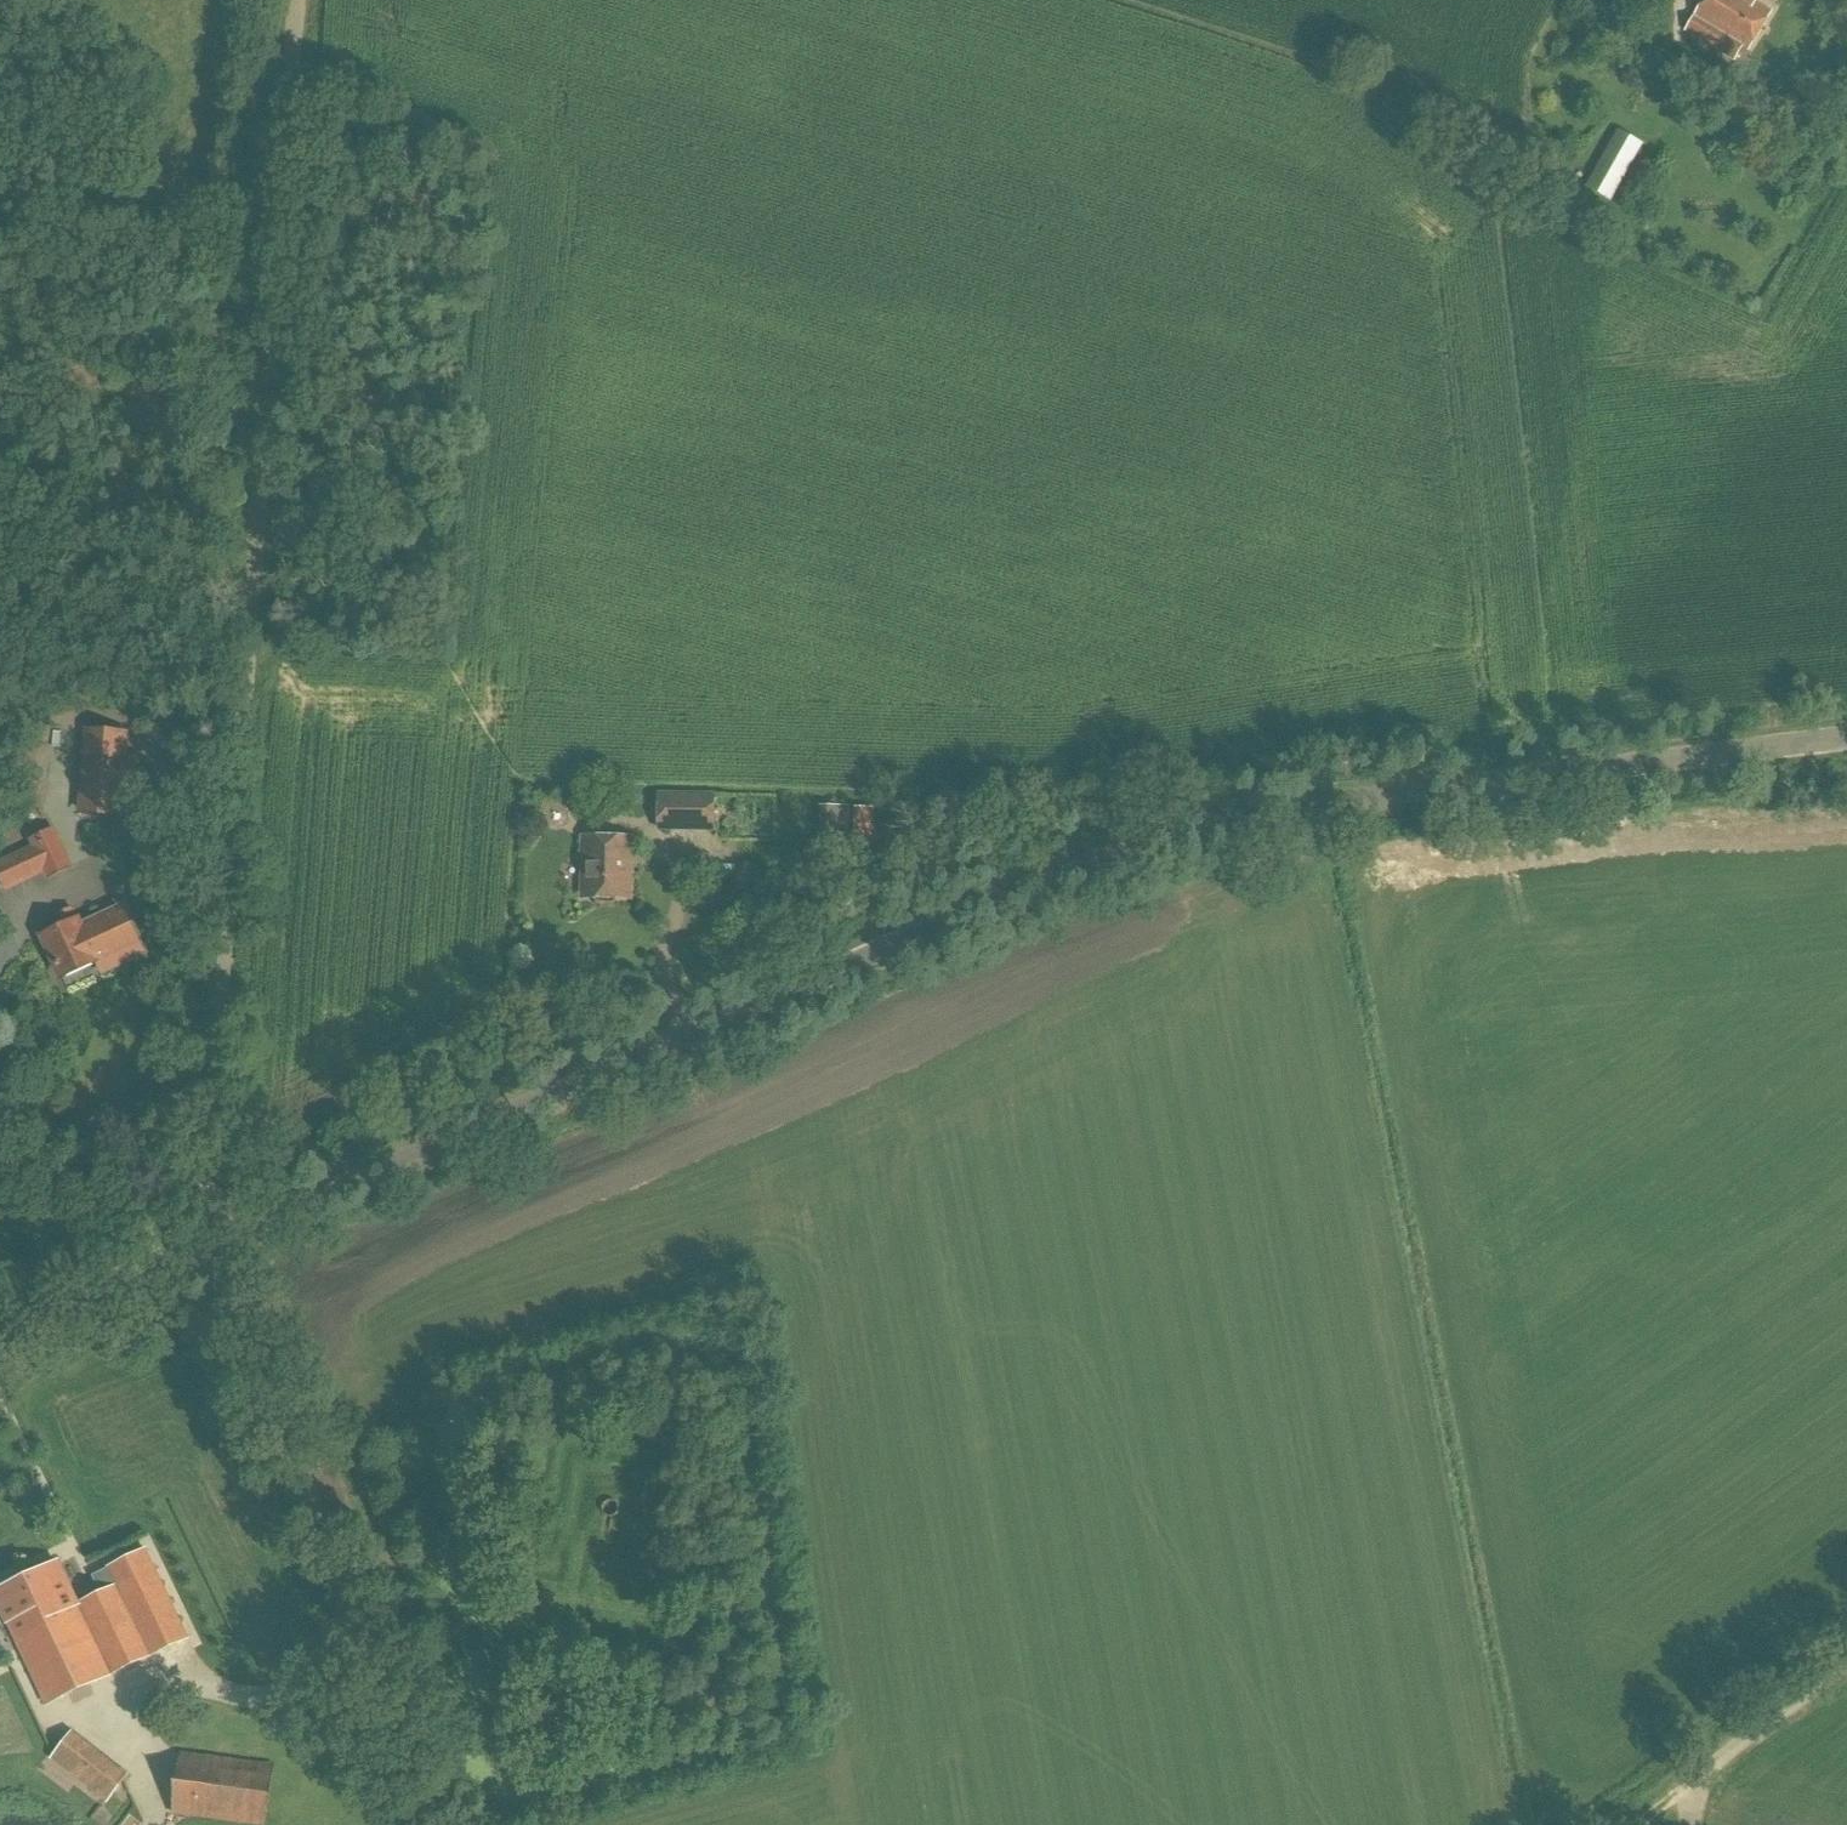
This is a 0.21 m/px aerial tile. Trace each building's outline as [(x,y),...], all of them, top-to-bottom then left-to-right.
[(1686,28),(1737,56),(1742,48),(1747,51),(1770,11),(1754,1),(1754,0),(1703,0),(1686,28)] [(1609,199),(1640,143),(1616,130),(1585,185),(1609,199)] [(86,731),(81,796),(79,809),(119,813),(121,790),(136,792),(137,774),(139,757),(124,755),(126,735),(86,731)] [(715,831),(716,790),(657,790),(656,831),(715,831)] [(55,827),(29,840),(31,845),(44,872),(47,880),(74,867),(55,827)] [(629,899),(630,838),(584,837),(582,898),(629,899)] [(31,845),(0,860),(0,880),(5,891),(44,872),(31,845)] [(98,932),(85,938),(78,923),(79,922),(73,908),(58,914),(64,929),(44,938),(61,975),(92,961),(97,972),(142,950),(124,913),(95,925),(98,932)] [(69,1586),(57,1561),(0,1588),(0,1606),(47,1704),(111,1673),(111,1675),(189,1639),(146,1548),(92,1574),(92,1576),(100,1592),(77,1603),(69,1586)] [(123,1804),(142,1771),(75,1734),(57,1766),(123,1804)] [(273,1763),(179,1751),(171,1815),(248,1824),(266,1824),(273,1763)] [(141,1817),(134,1824),(152,1824),(141,1817)]
